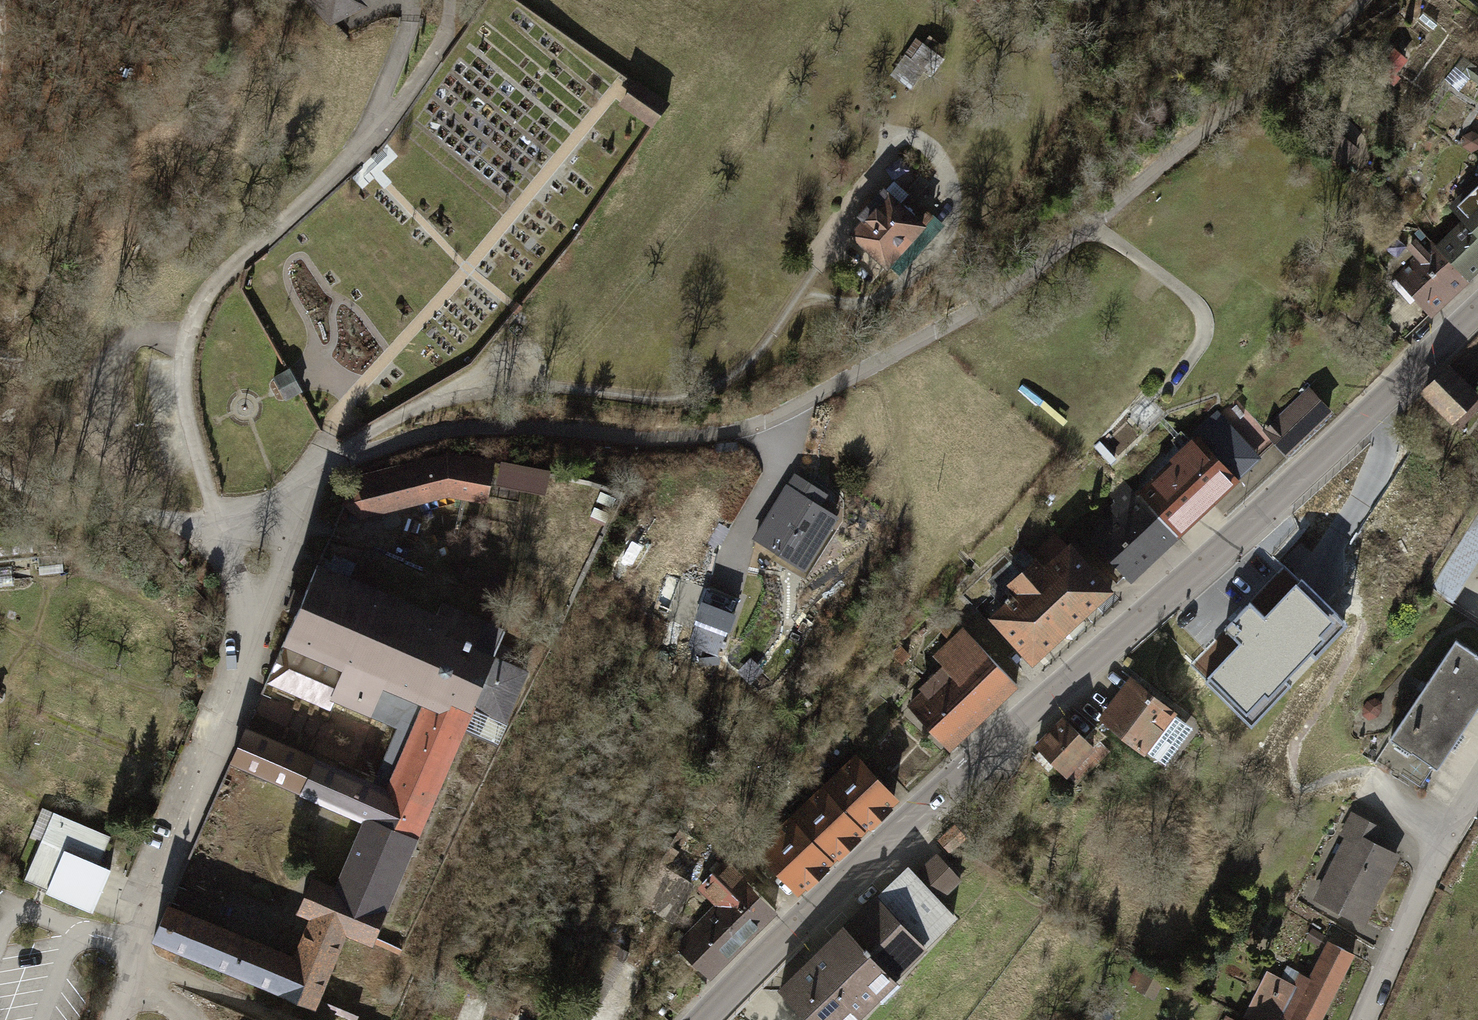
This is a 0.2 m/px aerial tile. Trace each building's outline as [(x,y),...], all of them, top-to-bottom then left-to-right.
[(332,20),(365,4),(364,0),(308,0),(332,20)] [(944,56),(915,36),(888,74),(910,89),(924,69),(931,74),(944,56)] [(1448,202),(1459,213),(1433,238),(1422,228),(1376,273),(1386,284),(1400,271),(1413,285),(1384,313),(1401,330),(1442,290),(1477,254),(1477,173),(1448,202)] [(862,217),(848,232),(887,265),(947,197),(924,177),(909,193),(893,180),(888,186),(884,182),(857,212),(862,217)] [(285,399),(299,394),(287,370),(273,378),(285,399)] [(1445,415),(1472,389),(1454,370),(1427,396),(1445,415)] [(1322,404),(1302,381),(1257,422),(1277,444),(1322,404)] [(1257,422),(1232,394),(1084,529),(1125,573),(1153,548),(1202,503),(1233,475),(1219,460),(1257,422)] [(353,476),(354,521),(450,496),(486,506),(493,463),(449,452),(353,476)] [(772,497),(750,527),(799,561),(834,510),(790,479),(797,468),(782,457),(760,489),(772,497)] [(499,484),(548,492),(553,467),(503,459),(499,484)] [(1426,584),(1451,598),(1477,553),(1477,496),(1426,584)] [(1073,613),(1110,579),(1067,532),(1036,559),(1023,545),(1001,564),(1015,579),(988,604),(1032,651),(1073,613)] [(480,633),(314,560),(262,671),(399,729),(412,700),(444,712),(474,645),(480,633)] [(1352,629),(1284,564),(1184,668),(1252,734),(1352,629)] [(711,587),(694,638),(722,648),(740,597),(711,587)] [(981,704),(1013,675),(959,616),(928,643),(948,665),(907,702),(942,740),(981,704)] [(1454,636),(1391,730),(1433,758),(1464,711),(1477,691),(1477,652),(1454,636)] [(309,920),(297,951),(168,904),(156,930),(153,938),(315,1006),(345,933),(374,943),(467,732),(497,745),(530,673),(474,645),(444,712),(412,700),(399,729),(375,780),(246,725),(229,764),(360,823),(335,882),(313,873),(296,915),(309,920)] [(1183,720),(1127,676),(1114,694),(1102,709),(1158,752),(1183,720)] [(1089,739),(1065,716),(1049,732),(1037,745),(1062,769),(1089,739)] [(867,800),(885,784),(853,749),(754,839),(786,874),(802,860),(867,800)] [(1373,824),(1349,812),(1310,888),(1367,917),(1397,859),(1364,842),(1369,833),(1373,824)] [(45,816),(15,887),(86,916),(104,871),(88,865),(99,838),(45,816)] [(762,897),(713,844),(681,872),(693,885),(707,900),(668,936),(691,962),(732,924),(762,897)] [(961,879),(936,852),(913,874),(903,864),(841,920),(774,982),(809,1019),(816,1019),(842,996),(852,1006),(949,917),(935,902),(961,879)] [(1300,1019),(1316,1019),(1352,945),(1325,932),(1302,981),(1269,965),(1243,1017),(1249,1019),(1277,1019),(1281,1011),(1300,1019)]
